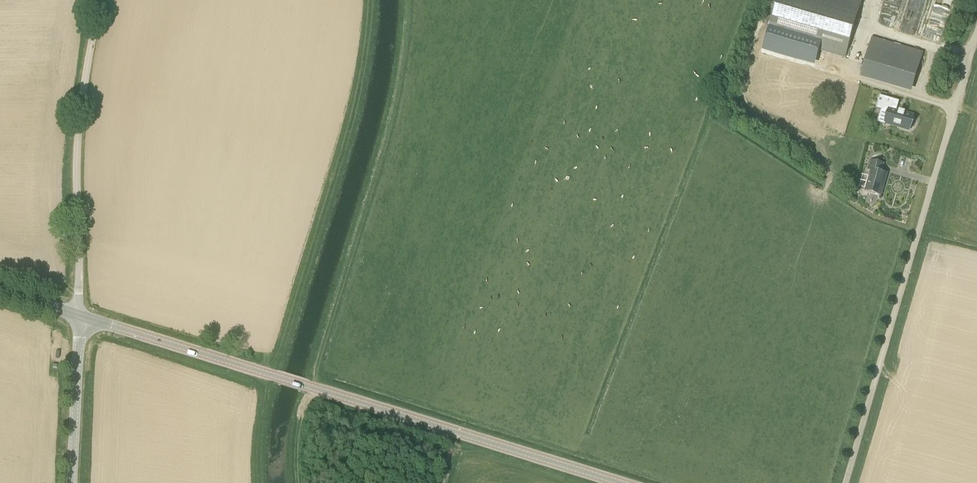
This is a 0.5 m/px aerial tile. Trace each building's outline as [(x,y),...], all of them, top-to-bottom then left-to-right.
[(862,1),(858,0),(778,0),(770,27),(821,42),(818,51),(845,59),(862,1)] [(897,25),(902,9),(887,5),(882,21),(897,25)] [(914,85),(923,52),(872,38),(863,70),(914,85)] [(880,95),(876,108),(887,111),(884,123),(909,130),(914,115),(897,110),(899,101),(880,95)] [(881,195),(887,174),(881,172),(883,164),(871,161),(868,170),(871,170),(865,191),(881,195)]
